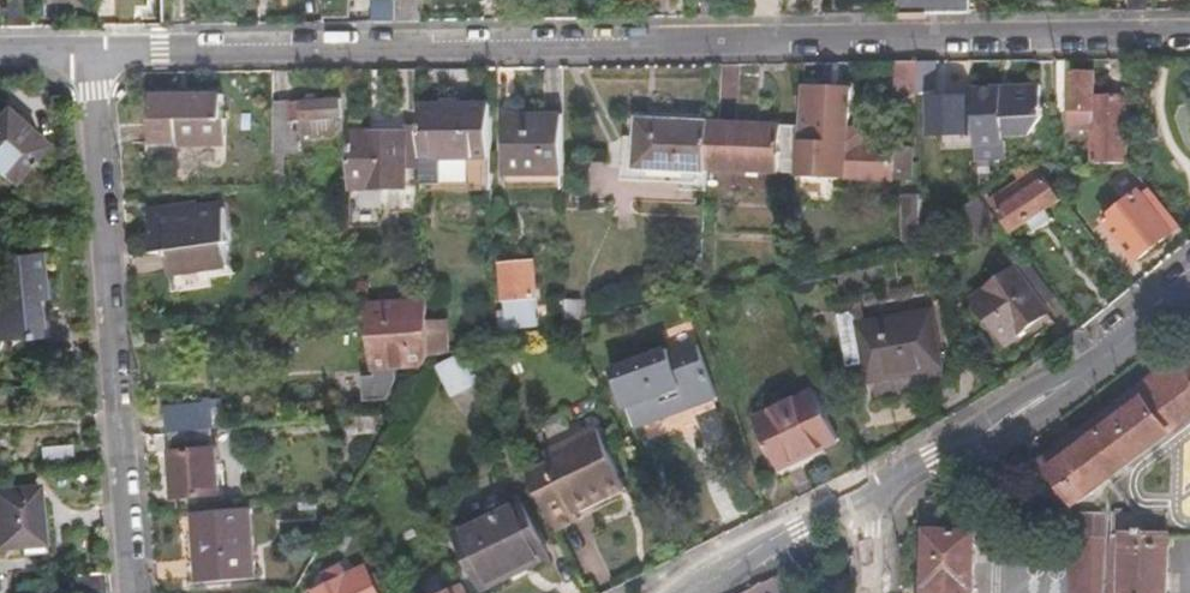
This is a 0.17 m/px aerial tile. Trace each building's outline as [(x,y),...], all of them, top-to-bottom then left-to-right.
[(2,28),(19,28),(29,28),(29,0),(1,0),(2,28)] [(373,24),(396,23),(395,0),(373,0),(373,24)] [(396,23),(422,23),(421,0),(395,0),(396,23)] [(905,5),(969,8),(969,0),(905,0),(905,5)] [(1126,14),(1147,13),(1146,0),(1126,0),(1126,14)] [(917,96),(917,64),(892,65),(892,96),(917,96)] [(936,91),(937,64),(925,64),(917,64),(917,96),(925,96),(936,91)] [(1128,166),(1129,101),(1095,100),(1095,75),(1069,74),(1069,134),(1095,134),(1095,166),(1128,166)] [(1042,119),(1039,86),(972,89),(973,100),(976,138),(978,164),(1007,163),(1005,141),(1028,139),(1042,119)] [(799,156),(798,174),(893,178),(894,144),(846,142),(848,90),(801,89),(800,122),(799,156)] [(223,96),(153,97),(155,143),(230,141),(229,125),(224,125),(223,96)] [(276,143),(277,190),(286,189),(286,143),(293,142),(293,119),(341,118),(341,99),(279,99),(279,143),(276,143)] [(968,138),(968,100),(945,99),(945,106),(929,106),(929,139),(968,138)] [(425,105),(426,158),(494,157),(493,104),(425,105)] [(1,107),(0,109),(0,173),(8,180),(42,144),(1,107)] [(566,162),(565,109),(509,109),(510,162),(566,162)] [(707,168),(708,121),(637,119),(635,168),(707,170),(707,168)] [(800,122),(708,121),(707,168),(778,170),(779,155),(799,156),(800,122)] [(426,169),(424,125),(413,125),(413,169),(426,169)] [(353,133),(353,189),(407,188),(407,133),(353,133)] [(908,145),(894,144),(893,178),(907,178),(908,145)] [(1058,202),(1034,166),(1026,166),(1021,169),(1015,173),(1020,182),(995,198),(1013,230),(1058,202)] [(1135,262),(1177,228),(1146,188),(1105,223),(1135,262)] [(918,238),(917,194),(900,195),(900,242),(918,238)] [(973,238),(998,220),(980,196),(956,213),(973,238)] [(202,208),(150,215),(155,252),(167,251),(172,290),(210,286),(209,277),(228,275),(225,244),(230,243),(226,209),(202,211),(202,208)] [(0,253),(0,337),(38,334),(36,293),(41,292),(37,251),(0,253)] [(1054,296),(1028,259),(1015,268),(1041,305),(1054,296)] [(540,262),(511,263),(511,316),(504,316),(504,326),(540,325),(540,262)] [(1015,268),(971,300),(1001,342),(1045,311),(1041,305),(1015,268)] [(336,304),(355,303),(355,289),(335,290),(336,304)] [(425,361),(429,354),(427,301),(371,306),(375,366),(423,364),(425,361)] [(569,305),(569,320),(582,320),(582,304),(569,305)] [(851,315),(835,318),(842,350),(856,348),(865,387),(940,371),(928,311),(853,326),(851,315)] [(455,351),(453,319),(432,320),(433,356),(455,351)] [(679,347),(616,364),(623,392),(629,391),(638,423),(719,401),(704,347),(681,353),(679,347)] [(1046,462),(1078,505),(1189,419),(1189,351),(1046,462)] [(468,353),(441,365),(453,391),(480,378),(468,353)] [(815,394),(755,422),(779,471),(838,441),(815,394)] [(215,430),(227,429),(225,402),(205,403),(205,407),(168,410),(170,434),(173,433),(215,430)] [(381,433),(380,415),(354,418),(355,435),(381,433)] [(552,461),(530,472),(558,529),(616,501),(613,492),(628,485),(599,427),(549,451),(552,461)] [(215,430),(173,433),(174,447),(172,447),(175,497),(222,493),(219,448),(217,447),(215,430)] [(42,467),(74,465),(72,444),(40,446),(42,467)] [(0,490),(0,545),(23,545),(25,553),(52,551),(49,503),(42,504),(40,488),(0,490)] [(525,503),(462,533),(485,583),(549,553),(525,503)] [(257,578),(253,509),(194,514),(197,544),(204,544),(207,582),(257,578)] [(1166,511),(1113,510),(1112,592),(1164,592),(1166,511)] [(1070,592),(1104,592),(1106,518),(1072,517),(1070,592)] [(355,536),(344,529),(334,546),(345,553),(355,536)] [(929,536),(927,592),(977,592),(978,538),(929,536)] [(316,592),(380,592),(367,567),(350,575),(345,566),(327,575),(331,585),(316,592)] [(108,573),(69,576),(70,592),(110,592),(108,573)]
